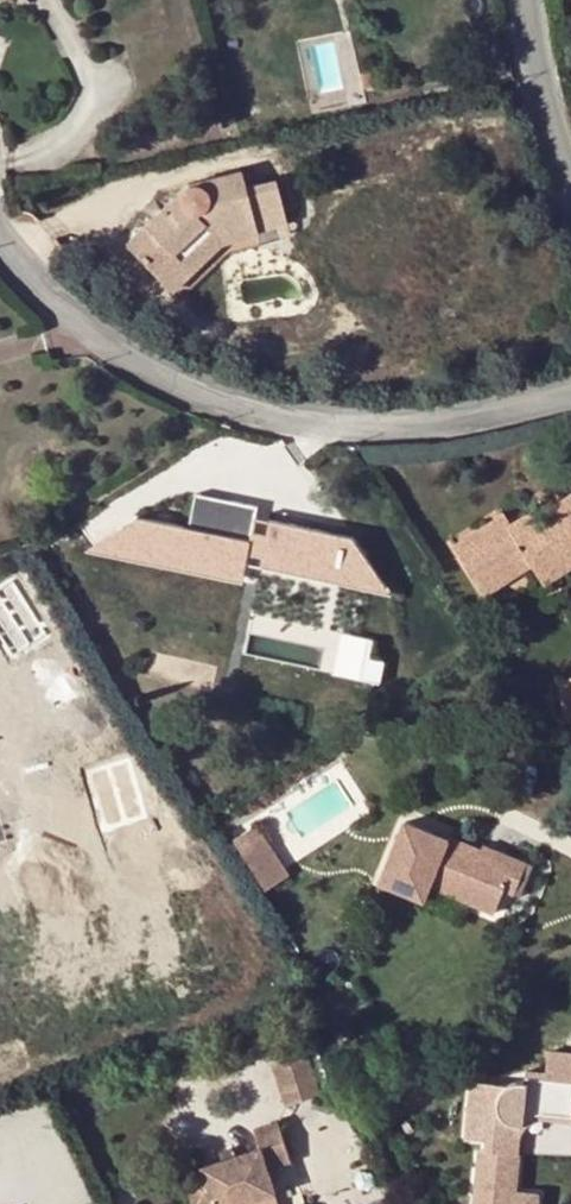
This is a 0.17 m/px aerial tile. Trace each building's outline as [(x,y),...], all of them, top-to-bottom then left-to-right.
[(184,186),(126,243),(181,297),(229,249),(222,242),(257,232),(244,185),(240,170),(186,184),(184,186)] [(275,177),(244,185),(257,232),(288,224),(275,177)] [(189,528),(141,518),(133,554),(244,576),(249,553),(264,556),(384,581),(354,536),(271,520),(268,535),(253,532),(258,506),(196,493),(189,528)] [(488,521),(453,544),(479,586),(527,555),(531,563),(540,578),(570,558),(570,493),(549,508),(555,516),(540,526),(529,510),(509,524),(496,533),(488,521)] [(502,512),(488,521),(496,533),(509,524),(502,512)] [(141,518),(137,517),(86,551),(243,582),(244,576),(133,554),(141,518)] [(527,555),(479,586),(484,593),(531,563),(527,555)] [(384,581),(264,556),(262,567),(393,593),(384,581)] [(540,578),(544,585),(570,568),(570,558),(540,578)] [(380,683),(384,662),(365,658),(368,643),(339,637),(331,673),(380,683)] [(556,679),(564,720),(570,719),(570,675),(556,679)] [(258,823),(235,837),(265,888),(288,874),(258,823)] [(404,893),(429,834),(405,823),(379,884),(424,905),(426,901),(404,893)] [(432,887),(494,914),(504,891),(515,864),(482,851),(451,837),(449,843),(429,834),(404,893),(426,901),(432,887)] [(504,891),(511,894),(520,898),(533,864),(485,843),(482,851),(515,864),(504,891)] [(355,1030),(345,1037),(355,1053),(365,1046),(355,1030)] [(392,1050),(400,1062),(416,1053),(408,1040),(392,1050)] [(308,1048),(269,1060),(285,1106),(322,1094),(308,1048)] [(513,1153),(516,1125),(523,1125),(524,1109),(570,1114),(570,1054),(549,1051),(547,1074),(526,1070),(526,1080),(517,1079),(510,1081),(506,1085),(472,1080),(465,1138),(488,1140),(486,1151),(513,1153)] [(406,1071),(388,1082),(396,1093),(404,1086),(412,1081),(406,1071)] [(389,1098),(377,1106),(387,1123),(401,1113),(389,1098)] [(513,1153),(521,1153),(521,1138),(523,1132),(529,1126),(536,1121),(540,1120),(545,1119),(570,1122),(570,1114),(524,1109),(523,1125),(516,1125),(513,1153)] [(282,1120),(258,1127),(265,1147),(238,1155),(227,1159),(207,1165),(209,1172),(189,1178),(198,1203),(211,1203),(219,1202),(219,1203),(235,1203),(279,1190),(272,1167),(294,1160),(282,1120)] [(227,1159),(238,1155),(236,1147),(224,1150),(227,1159)]
